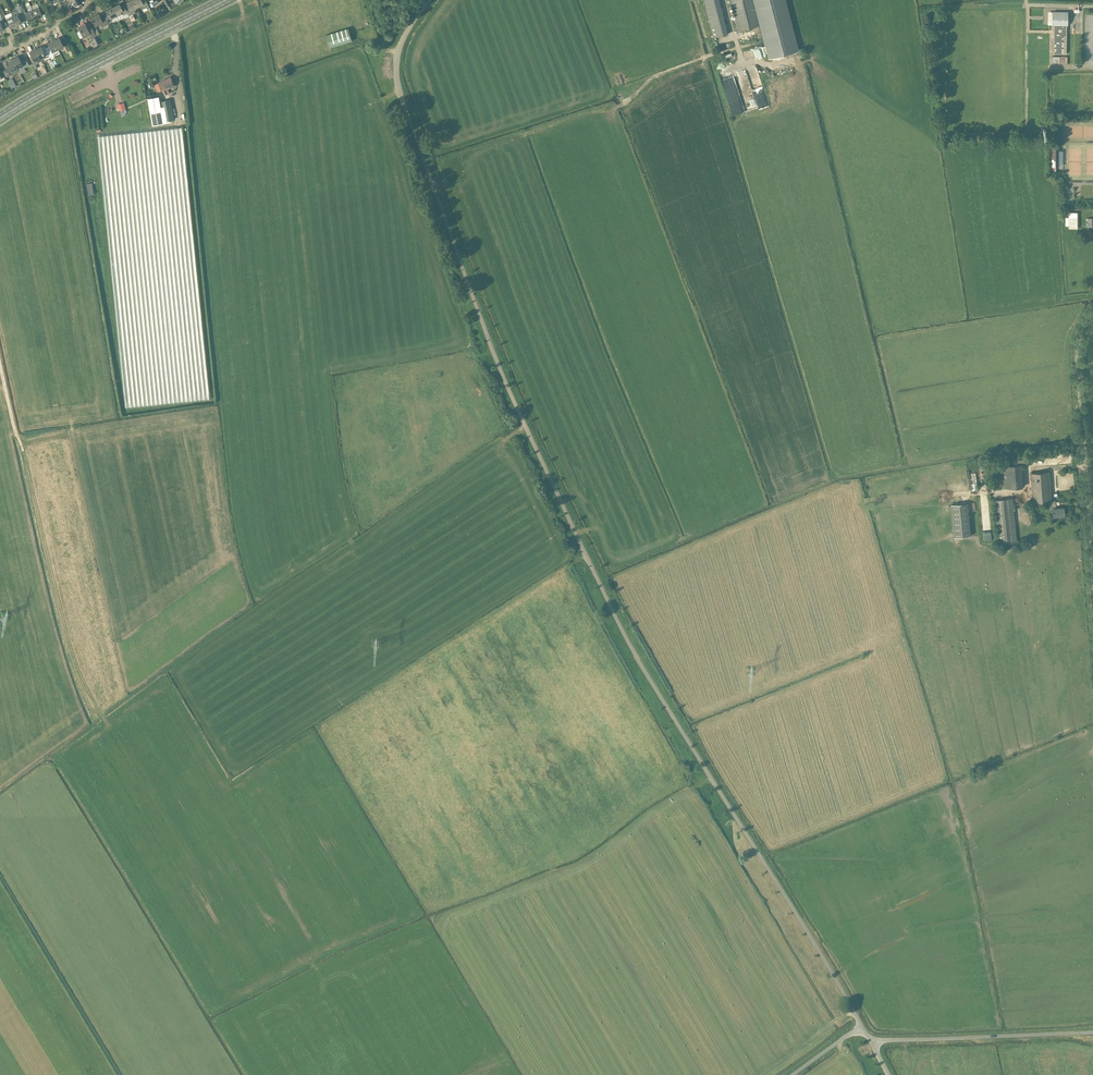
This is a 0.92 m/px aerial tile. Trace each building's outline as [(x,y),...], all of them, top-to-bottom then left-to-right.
[(31,6),(30,6),(35,18),(42,16),(39,8),(42,6),(40,0),(37,0),(36,1),(37,3),(31,6)] [(124,7),(129,16),(132,14),(135,13),(134,9),(137,7),(133,0),(132,0),(127,3),(128,5),(125,7),(124,7)] [(137,7),(140,6),(142,10),(149,6),(146,0),(133,0),(137,7)] [(720,0),(703,0),(713,38),(728,34),(720,0)] [(738,31),(761,25),(770,58),(798,51),(785,0),(731,0),(738,31)] [(26,13),(22,14),(23,17),(27,16),(27,17),(29,21),(35,18),(30,6),(31,6),(30,4),(26,5),(28,12),(26,13)] [(125,18),(129,16),(124,6),(121,8),(119,4),(113,7),(117,16),(119,20),(125,18)] [(16,10),(11,12),(16,25),(21,23),(20,20),(20,19),(23,17),(22,14),(19,7),(19,5),(15,6),(16,10)] [(107,13),(104,15),(104,16),(108,23),(110,22),(113,21),(111,19),(117,16),(113,7),(106,11),(107,13)] [(0,9),(0,13),(2,18),(5,17),(6,19),(7,18),(10,27),(16,25),(11,12),(5,15),(2,8),(0,9)] [(1068,12),(1052,12),(1052,25),(1053,25),(1053,53),(1066,54),(1067,25),(1068,25),(1068,12)] [(103,27),(108,24),(104,16),(102,17),(100,15),(99,15),(99,14),(91,18),(95,26),(101,23),(103,27)] [(85,24),(78,27),(80,31),(77,32),(80,38),(83,37),(87,35),(87,37),(90,35),(92,38),(96,36),(95,36),(91,27),(89,23),(85,25),(85,24)] [(352,41),(348,28),(326,35),(330,48),(352,41)] [(59,38),(53,40),(58,49),(64,47),(59,38)] [(58,49),(53,40),(48,43),(52,52),(58,49)] [(41,46),(35,49),(40,58),(42,63),(45,62),(44,60),(50,58),(48,54),(47,52),(44,53),(41,46)] [(764,47),(757,48),(759,59),(766,57),(764,47)] [(40,58),(35,49),(29,52),(34,61),(34,62),(31,64),(34,70),(37,68),(35,64),(38,63),(38,62),(37,60),(40,58)] [(755,51),(752,51),(752,49),(744,50),(745,57),(756,56),(755,51)] [(18,56),(13,59),(17,68),(20,66),(22,69),(24,68),(29,65),(26,59),(21,62),(20,61),(18,56)] [(17,68),(13,59),(7,62),(10,68),(6,69),(9,75),(15,72),(18,71),(17,68)] [(754,97),(745,69),(733,73),(746,111),(757,107),(754,97)] [(174,86),(170,77),(158,82),(161,90),(162,90),(164,94),(167,93),(167,94),(170,93),(168,89),(174,86)] [(159,101),(158,96),(147,98),(152,125),(167,122),(167,120),(174,119),(170,99),(159,101)] [(1051,149),(1051,155),(1051,167),(1057,167),(1057,165),(1060,162),(1060,156),(1059,155),(1059,149),(1051,149)] [(1078,217),(1069,217),(1069,218),(1065,218),(1065,226),(1069,226),(1069,228),(1078,228),(1078,217)] [(1029,464),(1028,453),(1006,455),(1006,465),(1002,465),(1004,488),(1023,487),(1021,464),(1029,464)] [(1051,501),(1049,471),(1031,473),(1034,503),(1049,501),(1050,508),(1052,508),(1053,516),(1065,515),(1064,507),(1055,508),(1054,501),(1051,501)] [(1017,542),(1013,498),(994,500),(998,544),(1017,542)] [(970,536),(967,503),(951,505),(954,537),(970,536)]
